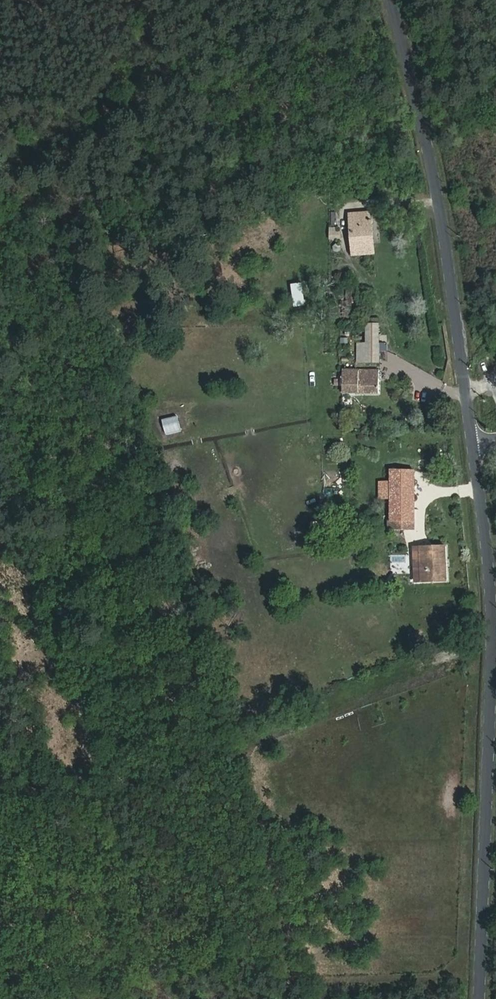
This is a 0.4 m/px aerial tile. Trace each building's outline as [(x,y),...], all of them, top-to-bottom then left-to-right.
[(355,254),(377,253),(375,212),(354,212),(355,254)] [(340,240),(340,227),(328,227),(328,240),(340,240)] [(378,356),(378,319),(367,319),(367,339),(361,339),(362,355),(378,356)] [(355,361),(348,361),(348,388),(380,388),(380,367),(355,367),(355,361)] [(393,509),(415,509),(415,468),(393,468),(393,509)] [(415,518),(415,509),(393,509),(393,529),(401,529),(401,518),(415,518)] [(416,580),(447,578),(445,544),(422,544),(414,545),(414,561),(421,561),(422,569),(415,569),(416,580)]
